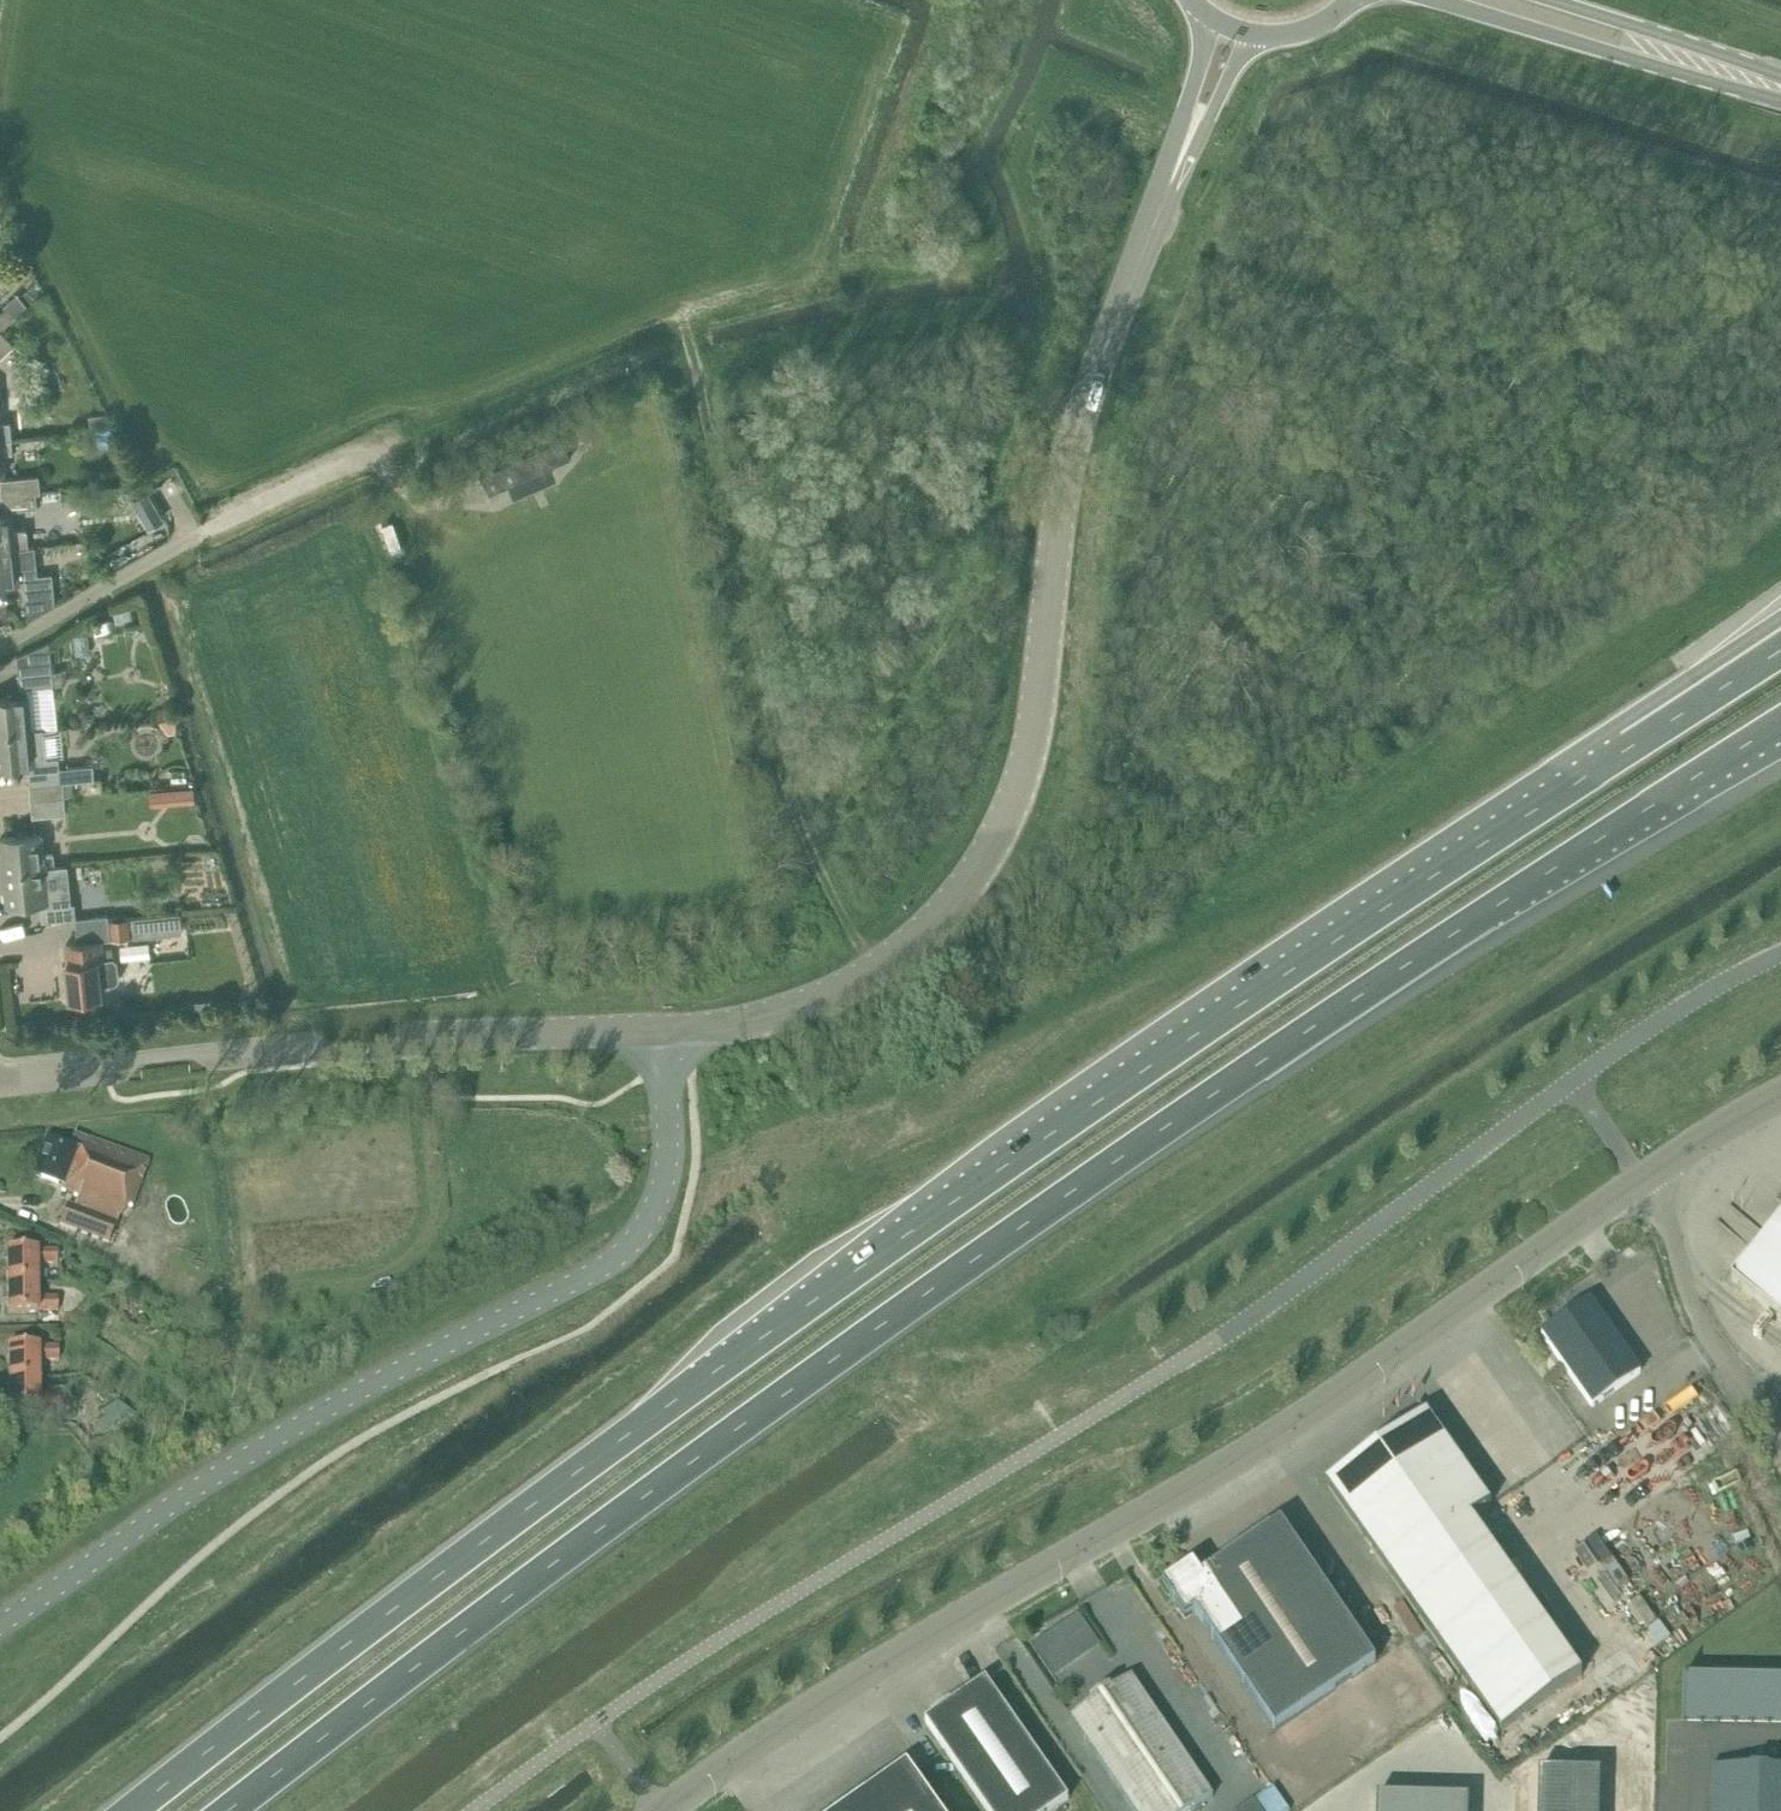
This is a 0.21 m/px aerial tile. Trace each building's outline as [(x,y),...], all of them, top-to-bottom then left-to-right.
[(2,328),(0,330),(0,357),(15,343),(2,328)] [(1,423),(0,412),(0,442),(13,441),(11,422),(1,423)] [(110,428),(108,414),(88,416),(89,429),(110,428)] [(114,429),(97,430),(99,447),(116,445),(114,429)] [(561,440),(480,477),(489,498),(571,461),(561,440)] [(13,441),(0,442),(0,476),(6,476),(4,456),(15,455),(13,441)] [(3,496),(36,492),(42,491),(40,477),(2,482),(3,496)] [(62,505),(78,504),(78,490),(62,491),(62,505)] [(38,510),(36,492),(3,496),(5,513),(38,510)] [(30,547),(28,528),(13,530),(11,516),(0,518),(0,550),(30,547)] [(19,583),(18,580),(24,580),(28,620),(56,604),(52,574),(38,575),(34,547),(30,547),(0,550),(0,585),(19,583)] [(18,657),(20,676),(21,689),(27,689),(27,697),(29,697),(29,699),(55,697),(50,644),(18,657)] [(27,697),(0,700),(0,734),(32,731),(29,699),(29,697),(27,697)] [(82,711),(82,724),(95,723),(95,710),(82,711)] [(30,765),(31,771),(60,768),(59,757),(47,758),(45,730),(32,731),(0,734),(0,768),(30,765)] [(93,766),(64,769),(31,772),(33,787),(66,784),(66,782),(94,779),(93,766)] [(69,815),(66,784),(33,787),(36,818),(69,815)] [(195,802),(193,787),(149,790),(151,806),(195,802)] [(0,855),(2,873),(55,867),(54,854),(45,854),(43,835),(3,839),(5,855),(0,855)] [(50,900),(48,881),(56,880),(55,867),(2,873),(4,890),(8,889),(9,905),(50,900)] [(47,921),(78,918),(76,899),(59,901),(60,906),(45,907),(46,921),(47,921)] [(85,943),(86,949),(68,951),(69,962),(68,962),(72,999),(102,996),(101,984),(116,983),(119,979),(118,962),(114,959),(104,960),(103,942),(111,941),(109,916),(75,919),(77,944),(85,943)] [(110,920),(112,940),(131,938),(129,918),(110,920)] [(150,954),(148,938),(133,940),(135,955),(150,954)] [(190,1000),(192,1016),(209,1015),(207,998),(190,1000)] [(135,1209),(153,1159),(90,1137),(89,1138),(77,1134),(73,1145),(50,1136),(36,1174),(65,1185),(63,1191),(81,1198),(76,1211),(70,1209),(63,1225),(111,1243),(117,1227),(118,1227),(121,1221),(131,1207),(135,1209)] [(1780,1319),(1780,1219),(1732,1279),(1780,1319)] [(9,1283),(39,1282),(38,1265),(58,1264),(58,1251),(38,1252),(38,1251),(8,1251),(9,1283)] [(39,1299),(39,1282),(9,1283),(10,1314),(39,1314),(39,1312),(59,1312),(59,1299),(39,1299)] [(1640,1373),(1590,1301),(1541,1335),(1592,1407),(1640,1373)] [(65,1310),(65,1329),(80,1329),(80,1310),(65,1310)] [(11,1380),(41,1379),(40,1362),(60,1361),(60,1349),(40,1349),(40,1348),(10,1349),(11,1380)] [(41,1397),(41,1379),(11,1380),(11,1411),(41,1410),(40,1408),(61,1408),(60,1396),(41,1397)] [(1364,1458),(1326,1485),(1502,1734),(1582,1677),(1471,1519),(1492,1505),(1427,1414),(1389,1441),(1389,1440),(1364,1457),(1364,1458)] [(1195,1612),(1276,1731),(1376,1663),(1281,1523),(1201,1577),(1193,1565),(1163,1586),(1185,1618),(1195,1612)] [(1680,1674),(1680,1722),(1780,1721),(1780,1673),(1680,1674)] [(1132,1677),(1072,1718),(1135,1810),(1193,1810),(1213,1797),(1132,1677)] [(987,1810),(1053,1810),(1069,1800),(986,1681),(926,1723),(987,1810)] [(908,1768),(848,1810),(938,1810),(908,1768)] [(1706,1770),(1706,1810),(1780,1810),(1780,1769),(1706,1770)] [(1539,1771),(1538,1810),(1600,1810),(1601,1773),(1539,1771)] [(1254,1796),(1233,1810),(1264,1810),(1254,1796)] [(1377,1810),(1469,1810),(1470,1799),(1377,1797),(1377,1810)]
